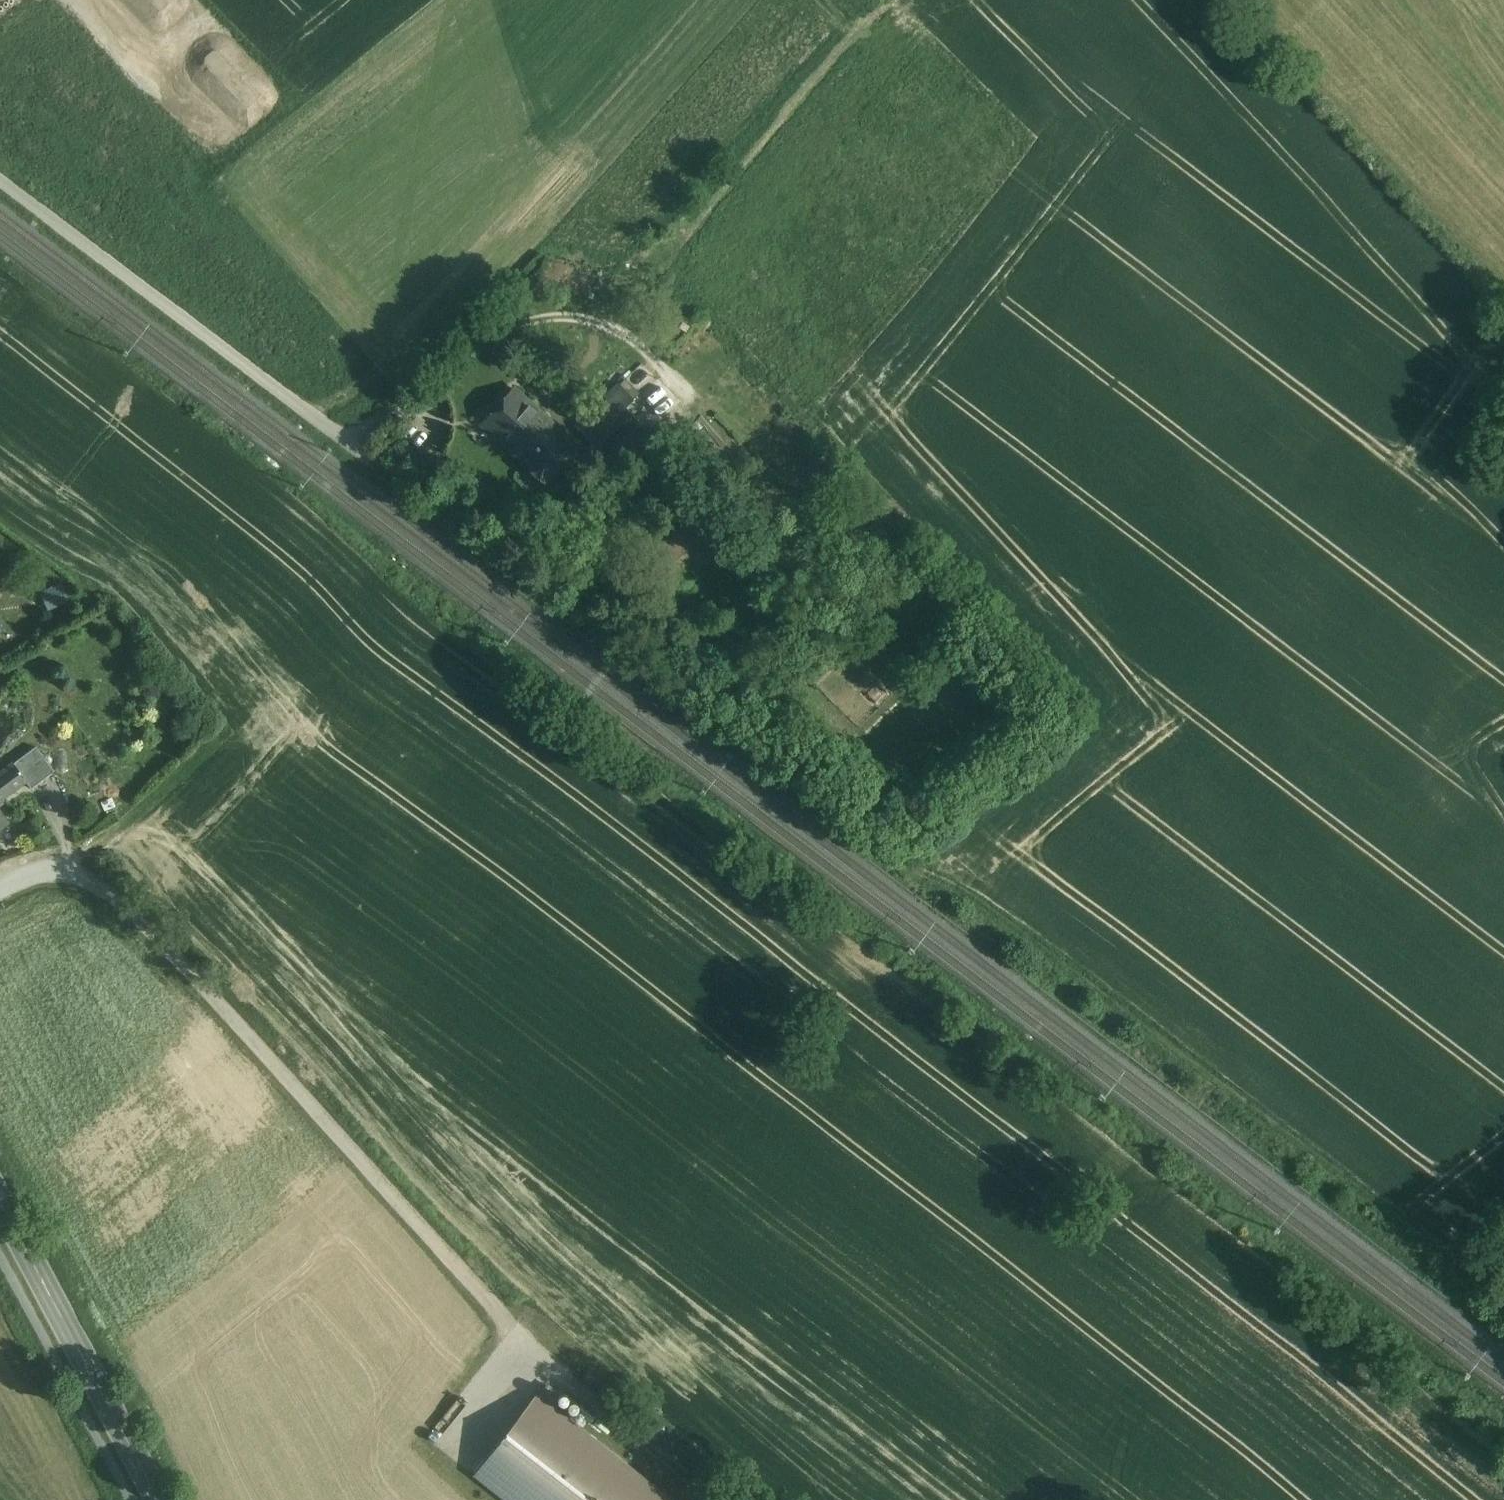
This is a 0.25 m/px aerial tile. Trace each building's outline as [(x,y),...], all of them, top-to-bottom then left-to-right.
[(558,428),(515,389),(483,425),(526,464),(524,466),(544,484),(580,444),(560,426),(558,428)] [(36,746),(14,762),(33,787),(54,771),(36,746)] [(27,780),(14,763),(0,774),(0,800),(27,780)] [(9,824),(0,812),(0,831),(9,824)] [(538,1395),(475,1475),(507,1499),(672,1499),(538,1395)]
